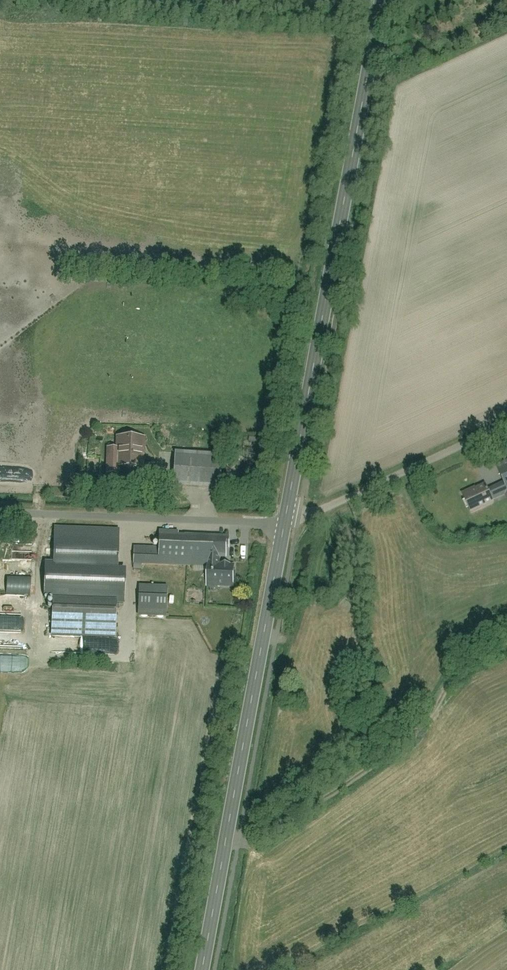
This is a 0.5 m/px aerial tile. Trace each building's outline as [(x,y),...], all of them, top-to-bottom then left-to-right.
[(128,475),(128,468),(147,469),(149,436),(121,434),(121,448),(108,447),(106,474),(128,475)] [(176,451),(173,485),(223,489),(226,454),(176,451)] [(493,500),(505,495),(506,499),(506,467),(499,471),(505,484),(490,490),(487,484),(460,496),(470,517),(496,505),(493,500)] [(57,530),(55,574),(115,576),(117,532),(57,530)] [(159,530),(159,548),(136,547),(135,565),(169,566),(169,563),(209,565),(208,589),(238,590),(239,563),(229,563),(230,533),(159,530)] [(56,597),(55,634),(116,637),(117,599),(56,597)]
